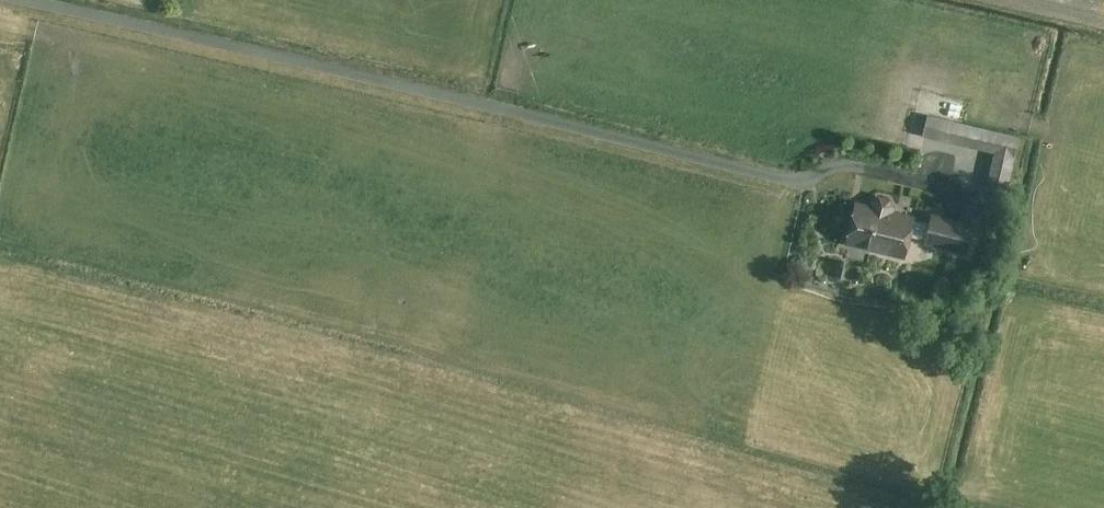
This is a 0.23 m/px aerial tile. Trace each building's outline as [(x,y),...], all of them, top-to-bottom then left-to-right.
[(1017,137),(941,118),(936,140),(994,154),(988,175),(1008,180),(1017,137)] [(856,203),(846,242),(904,256),(909,236),(926,240),(925,242),(965,252),(972,225),(932,215),(930,224),(913,219),(913,217),(891,212),(893,206),(889,200),(879,198),(872,202),(871,207),(856,203)]
